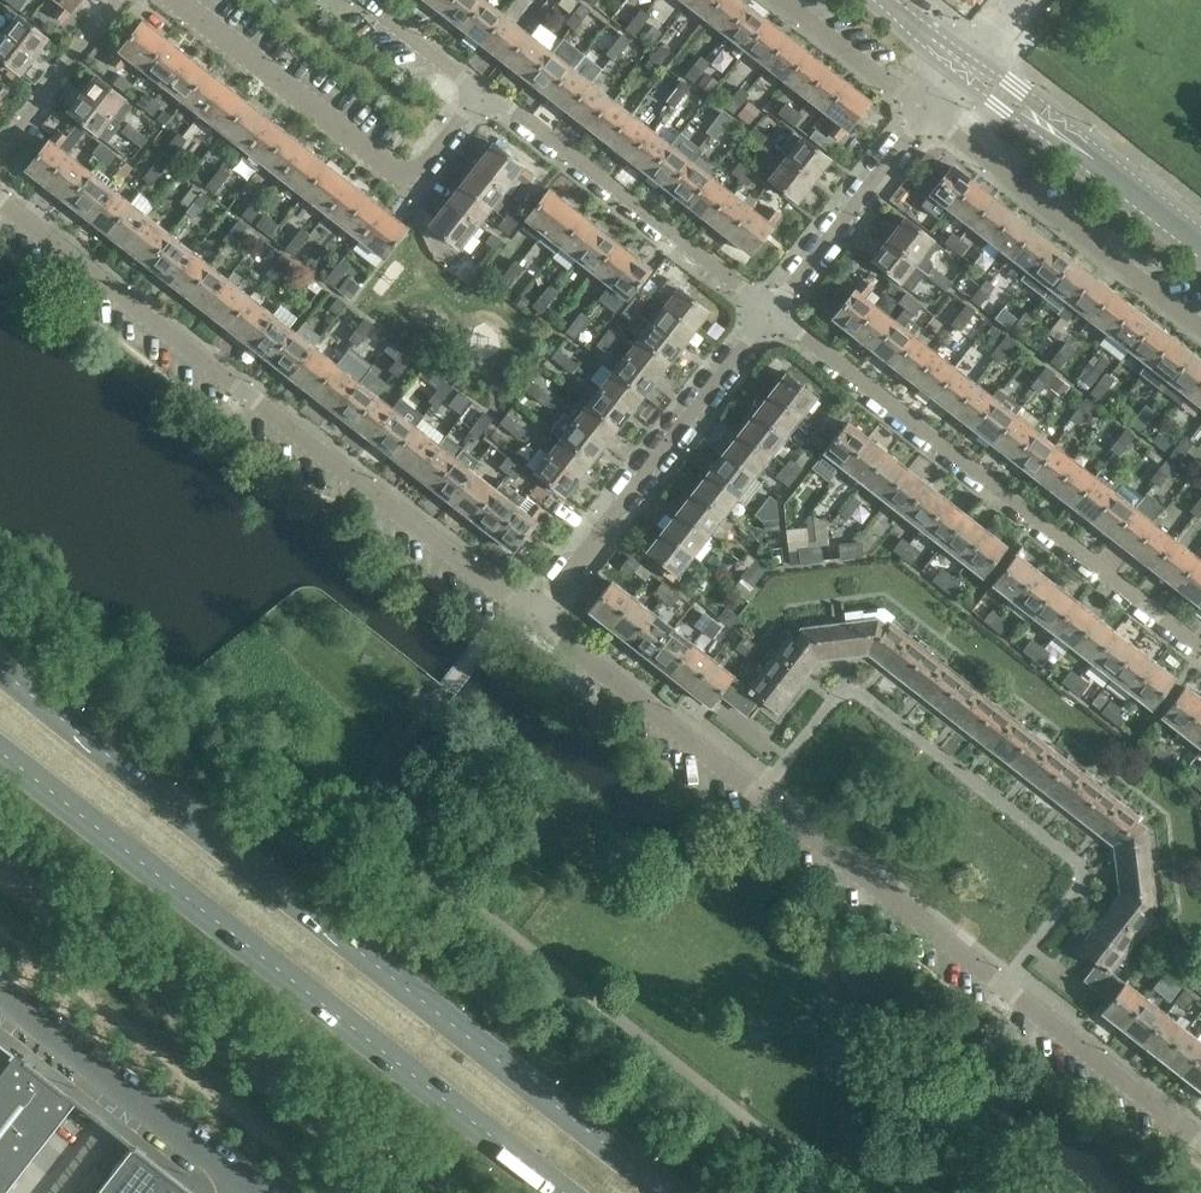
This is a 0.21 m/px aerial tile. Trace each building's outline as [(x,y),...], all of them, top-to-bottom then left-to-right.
[(80,0),(59,0),(63,3),(54,15),(62,21),(71,9),(72,10),(80,0)] [(452,0),(427,0),(442,12),(452,0)] [(478,0),(452,0),(442,12),(462,28),(476,10),(472,8),(478,0)] [(503,16),(483,0),(478,0),(472,8),(476,10),(462,28),(482,43),(503,16)] [(720,0),(693,0),(689,5),(706,18),(720,0)] [(747,6),(740,0),(720,0),(706,18),(729,36),(737,26),(734,23),(747,6)] [(582,19),(591,9),(583,2),(574,13),(582,19)] [(746,49),(767,21),(747,6),(734,23),(737,26),(729,36),(746,49)] [(642,26),(649,16),(641,9),(634,19),(642,26)] [(575,29),(582,19),(574,13),(567,23),(575,29)] [(47,38),(18,16),(5,33),(36,57),(39,52),(38,50),(47,38)] [(550,52),(530,36),(503,16),(482,43),(529,80),(550,52)] [(634,36),(642,26),(634,19),(625,30),(634,36)] [(144,69),(167,41),(142,21),(120,50),(120,51),(112,62),(120,69),(129,57),(144,69)] [(773,54),(787,37),(767,21),(746,49),(769,67),(777,57),(773,54)] [(5,33),(0,39),(0,58),(20,73),(29,61),(31,62),(36,57),(5,33)] [(622,51),(631,40),(622,33),(614,44),(622,51)] [(786,80),(807,52),(787,37),(773,54),(777,57),(769,67),(786,80)] [(185,65),(182,63),(187,56),(167,41),(144,69),(168,88),(185,65)] [(615,60),(622,51),(614,44),(606,54),(615,60)] [(662,61),(669,51),(661,45),(653,55),(662,61)] [(565,81),(574,71),(550,52),(529,80),(549,95),(562,78),(565,81)] [(813,85),(827,68),(807,52),(786,80),(809,98),(817,88),(813,85)] [(654,71),(662,61),(653,55),(646,65),(654,71)] [(184,101),(206,72),(204,70),(204,67),(198,62),(195,63),(187,56),(182,63),(185,65),(168,88),(184,101)] [(701,72),(709,63),(701,56),(693,66),(701,72)] [(693,83),(701,72),(693,66),(685,76),(693,83)] [(825,111),(846,83),(827,68),(813,85),(817,88),(809,98),(825,111)] [(569,111),(590,84),(574,71),(565,81),(562,78),(549,95),(569,111)] [(201,113),(218,91),(221,94),(226,87),(218,81),(218,77),(212,73),(209,73),(206,72),(184,101),(201,113)] [(125,99),(96,76),(86,89),(84,87),(80,92),(111,116),(125,99)] [(682,97),(690,87),(682,80),(674,91),(682,97)] [(848,129),(869,101),(846,83),(825,111),(839,122),(830,133),(838,140),(847,128),(848,129)] [(605,112),(613,102),(590,84),(569,111),(589,127),(602,109),(605,112)] [(224,132),(246,103),(226,87),(221,94),(218,91),(201,113),(224,132)] [(741,103),(749,94),(741,87),(733,97),(741,103)] [(674,107),(682,97),(674,91),(666,101),(674,107)] [(111,116),(80,92),(76,98),(78,99),(68,111),(97,134),(111,116)] [(733,114),(741,103),(733,97),(725,108),(733,114)] [(608,142),(630,115),(613,102),(605,112),(602,109),(589,127),(608,142)] [(265,128),(261,125),(266,119),(246,103),(224,132),(247,150),(265,128)] [(722,128),(730,118),(722,111),(714,122),(722,128)] [(645,143),(653,133),(630,115),(608,142),(628,158),(642,141),(645,143)] [(264,163),(286,134),(284,133),(284,129),(278,125),(275,125),(266,119),(261,125),(265,128),(247,150),(264,163)] [(714,138),(722,128),(714,122),(706,132),(714,138)] [(131,139),(138,130),(128,123),(122,131),(131,139)] [(759,143),(765,135),(755,127),(749,135),(759,143)] [(48,176),(65,153),(58,148),(67,136),(59,130),(50,141),(49,141),(26,169),(29,171),(29,175),(35,179),(38,179),(46,185),(51,179),(48,176)] [(141,146),(147,138),(138,130),(131,139),(141,146)] [(648,173),(670,146),(653,133),(645,143),(642,141),(628,158),(648,173)] [(178,150),(186,140),(177,134),(170,144),(178,150)] [(280,176),(298,153),(301,156),(306,150),(298,143),(297,140),(292,135),(288,136),(286,134),(264,163),(280,176)] [(768,150),(775,142),(765,135),(759,143),(768,150)] [(830,159),(803,138),(789,155),(799,163),(796,166),(813,180),(830,159)] [(99,159),(107,149),(99,143),(92,153),(99,159)] [(522,167),(523,166),(494,143),(478,165),(484,170),(481,173),(504,190),(516,175),(527,184),(534,176),(522,167)] [(170,160),(178,150),(170,144),(162,154),(170,160)] [(685,174),(693,164),(670,146),(648,173),(668,189),(682,172),(685,174)] [(107,165),(115,155),(107,149),(99,159),(107,165)] [(304,194),(326,165),(306,150),(301,156),(298,153),(280,176),(304,194)] [(67,201),(89,172),(65,153),(48,176),(51,179),(46,185),(67,201)] [(813,180),(796,166),(799,163),(789,155),(770,180),(797,201),(813,180)] [(159,174),(167,164),(159,158),(151,168),(159,174)] [(688,204),(710,177),(693,164),(685,174),(682,172),(668,189),(688,204)] [(344,190),(341,187),(346,181),(326,165),(304,194),(327,212),(344,190)] [(504,190),(481,173),(484,170),(478,165),(462,184),(491,207),(504,190)] [(959,199),(973,182),(952,166),(930,193),(931,194),(922,205),(930,211),(940,200),(948,207),(956,196),(959,199)] [(152,184),(159,174),(151,168),(144,178),(152,184)] [(222,184),(229,174),(221,168),(213,177),(222,184)] [(95,213),(113,190),(89,172),(67,201),(87,217),(92,210),(95,213)] [(214,194),(222,184),(213,177),(205,188),(214,194)] [(725,205),(733,195),(710,177),(688,204),(708,220),(721,203),(725,205)] [(343,225),(366,197),(364,195),(364,192),(358,187),(354,187),(346,181),(341,187),(344,190),(327,212),(343,225)] [(971,225),(993,198),(973,182),(959,199),(956,196),(948,207),(971,225)] [(491,207),(462,184),(447,204),(453,209),(455,206),(478,223),(491,207)] [(106,232),(129,203),(113,190),(95,213),(92,210),(87,217),(95,223),(95,227),(101,231),(104,231),(106,232)] [(544,232),(568,201),(563,197),(561,199),(549,190),(526,218),(544,232)] [(203,208),(211,198),(203,192),(195,202),(203,208)] [(728,236),(749,208),(733,195),(725,205),(721,203),(708,220),(728,236)] [(258,212),(266,202),(258,196),(250,205),(258,212)] [(360,238),(378,216),(381,218),(386,212),(378,205),(377,202),(371,198),(368,198),(366,197),(343,225),(360,238)] [(999,230),(1012,213),(993,198),(971,225),(988,238),(996,227),(999,230)] [(561,245),(583,216),(572,207),(573,206),(568,201),(544,232),(561,245)] [(196,218),(203,208),(195,202),(187,211),(196,218)] [(128,239),(146,216),(129,203),(106,232),(109,234),(109,237),(115,242),(118,241),(126,248),(131,241),(128,239)] [(459,248),(478,223),(455,206),(453,209),(447,204),(430,225),(459,248)] [(250,222),(258,212),(250,205),(242,216),(250,222)] [(751,253),(771,227),(772,226),(771,225),(780,214),(772,207),(763,219),(749,208),(728,236),(751,253)] [(384,257),(407,228),(386,212),(381,218),(378,216),(360,238),(384,257)] [(1011,256),(1032,229),(1012,213),(999,230),(996,227),(988,238),(1011,256)] [(146,264),(169,235),(146,216),(128,239),(131,241),(126,248),(146,264)] [(577,258),(601,227),(596,223),(594,225),(583,216),(561,245),(577,258)] [(913,264),(932,240),(905,218),(889,239),(906,253),(903,256),(913,264)] [(239,237),(247,226),(239,220),(231,230),(239,237)] [(594,271),(616,242),(605,233),(606,231),(601,227),(577,258),(594,271)] [(1039,261),(1052,244),(1032,229),(1011,256),(1027,269),(1036,259),(1039,261)] [(231,246),(239,237),(231,230),(223,240),(231,246)] [(302,246),(309,236),(301,230),(293,239),(302,246)] [(175,275),(192,253),(169,235),(146,264),(166,279),(171,273),(175,275)] [(293,256),(302,246),(293,239),(285,250),(293,256)] [(913,264),(903,256),(906,253),(889,239),(872,260),(900,281),(913,264)] [(610,284),(634,253),(629,249),(627,251),(616,242),(594,271),(610,284)] [(1050,287),(1072,260),(1052,244),(1039,261),(1036,259),(1027,269),(1050,287)] [(186,295),(209,266),(192,253),(175,275),(171,273),(166,279),(175,286),(175,289),(181,293),(184,293),(186,295)] [(628,298),(650,269),(638,259),(639,257),(634,253),(610,284),(628,298)] [(282,270),(290,260),(282,254),(274,264),(282,270)] [(1079,293),(1092,276),(1072,260),(1050,287),(1067,300),(1075,290),(1079,293)] [(341,277),(349,267),(341,261),(333,270),(341,277)] [(516,277),(523,267),(515,261),(508,270),(516,277)] [(275,280),(282,270),(274,264),(267,274),(275,280)] [(208,301),(225,279),(209,266),(186,295),(188,296),(189,300),(194,304),(198,304),(206,310),(211,304),(208,301)] [(936,283),(942,275),(932,267),(926,275),(936,283)] [(333,287),(341,277),(333,270),(325,281),(333,287)] [(509,286),(516,277),(508,270),(501,279),(509,286)] [(946,290),(952,282),(942,275),(936,283),(946,290)] [(1090,318),(1112,291),(1092,276),(1079,293),(1075,290),(1067,300),(1090,318)] [(226,326),(249,297),(225,279),(208,301),(211,304),(206,310),(226,326)] [(864,315),(872,304),(863,298),(872,286),(864,280),(855,291),(854,290),(833,318),(854,334),(867,317),(864,315)] [(986,296),(993,286),(985,280),(978,289),(986,296)] [(708,311),(690,297),(679,289),(679,290),(667,281),(662,288),(673,297),(666,306),(695,328),(697,326),(700,325),(706,318),(705,315),(708,311)] [(549,302),(556,293),(548,286),(541,296),(549,302)] [(978,306),(986,296),(978,289),(970,299),(978,306)] [(1118,324),(1132,307),(1112,291),(1090,318),(1107,331),(1115,321),(1118,324)] [(541,312),(549,302),(541,296),(533,306),(541,312)] [(255,338),(273,316),(249,297),(226,326),(247,342),(252,336),(255,338)] [(874,350),(895,323),(872,304),(864,315),(867,317),(854,334),(874,350)] [(967,320),(975,310),(967,304),(959,314),(967,320)] [(695,328),(666,306),(653,323),(683,346),(688,341),(686,340),(695,328)] [(1130,349),(1152,322),(1132,307),(1118,324),(1115,321),(1107,331),(1130,349)] [(1025,326),(1033,317),(1025,310),(1017,320),(1025,326)] [(582,328),(590,318),(581,312),(574,322),(582,328)] [(960,330),(967,320),(959,314),(952,324),(960,330)] [(294,369),(312,346),(273,316),(255,338),(252,336),(247,342),(254,348),(255,351),(261,356),(264,355),(275,364),(275,368),(281,372),(284,372),(292,378),(297,371),(294,369)] [(365,335),(373,325),(365,319),(357,329),(365,335)] [(1017,337),(1025,326),(1017,320),(1009,330),(1017,337)] [(574,338),(582,328),(574,322),(566,332),(574,338)] [(1158,355),(1172,338),(1152,322),(1130,349),(1147,362),(1155,352),(1158,355)] [(683,346),(653,323),(640,339),(669,362),(678,350),(680,352),(683,346)] [(904,346),(912,336),(895,323),(874,350),(894,365),(907,348),(904,346)] [(358,345),(365,335),(357,329),(350,338),(358,345)] [(1007,352),(1015,341),(1007,335),(999,345),(1007,352)] [(914,381),(935,354),(912,336),(904,346),(907,348),(894,365),(914,381)] [(1170,381),(1192,354),(1172,338),(1158,355),(1155,352),(1147,362),(1170,381)] [(669,362),(640,339),(627,356),(658,380),(662,374),(660,373),(669,362)] [(1066,358),(1073,348),(1065,342),(1057,352),(1066,358)] [(1000,361),(1007,352),(999,345),(992,355),(1000,361)] [(313,394),(335,365),(312,346),(294,369),(297,371),(292,378),(313,394)] [(562,364),(568,356),(558,348),(552,356),(562,364)] [(405,366),(413,356),(405,350),(397,360),(405,366)] [(1058,368),(1066,358),(1057,352),(1049,362),(1058,368)] [(944,377),(952,367),(935,354),(914,381),(933,397),(947,380),(944,377)] [(1200,382),(1200,361),(1192,354),(1170,381),(1186,394),(1195,384),(1198,386),(1200,382)] [(572,372),(578,364),(568,356),(562,364),(572,372)] [(658,380),(627,356),(614,372),(643,395),(652,383),(654,385),(658,380)] [(398,376),(405,366),(397,360),(389,370),(398,376)] [(341,406),(359,383),(335,365),(313,394),(333,410),(338,403),(341,406)] [(1047,383),(1055,373),(1047,366),(1039,377),(1047,383)] [(953,412),(975,385),(952,367),(944,377),(947,380),(933,397),(953,412)] [(643,395),(614,372),(601,389),(632,413),(636,408),(634,406),(643,395)] [(797,420),(816,396),(787,373),(784,377),(781,378),(776,384),(777,386),(771,394),(787,406),(785,410),(797,420)] [(1105,389),(1113,379),(1105,373),(1097,383),(1105,389)] [(1039,393),(1047,383),(1039,377),(1031,386),(1039,393)] [(445,397),(453,387),(444,381),(437,391),(445,397)] [(536,398),(542,389),(532,382),(526,390),(536,398)] [(1198,386),(1195,384),(1186,394),(1200,405),(1200,382),(1198,386)] [(353,425),(375,396),(359,383),(341,406),(338,403),(333,410),(341,416),(342,419),(347,424),(351,423),(353,425)] [(1097,399),(1105,389),(1097,383),(1089,393),(1097,399)] [(983,408),(991,398),(975,385),(953,412),(973,428),(987,411),(983,408)] [(546,405),(552,397),(542,389),(536,398),(546,405)] [(632,413),(601,389),(588,405),(617,428),(626,416),(628,418),(632,413)] [(437,407),(445,397),(437,391),(429,401),(437,407)] [(797,420),(785,410),(787,406),(771,394),(756,413),(785,436),(797,420)] [(374,431),(392,409),(375,396),(353,425),(355,427),(355,430),(361,434),(364,434),(373,441),(378,434),(374,431)] [(1087,414),(1095,404),(1087,397),(1079,408),(1087,414)] [(993,443),(1015,416),(991,398),(983,408),(987,411),(973,428),(993,443)] [(1145,420),(1153,410),(1144,404),(1137,414),(1145,420)] [(617,428),(588,405),(575,422),(606,446),(610,441),(608,439),(617,428)] [(1079,424),(1087,414),(1079,408),(1071,417),(1079,424)] [(393,456),(415,427),(392,409),(374,431),(378,434),(373,441),(393,456)] [(486,429),(493,418),(485,412),(477,422),(486,429)] [(785,436),(756,413),(740,433),(756,446),(759,442),(772,452),(785,436)] [(1137,430),(1145,420),(1137,414),(1129,424),(1137,430)] [(510,431),(516,423),(507,415),(500,423),(510,431)] [(1023,439),(1031,429),(1015,416),(993,443),(1013,459),(1027,442),(1023,439)] [(833,429),(822,421),(816,429),(823,434),(826,437),(833,429)] [(478,439),(486,429),(477,422),(469,432),(478,439)] [(606,446),(575,422),(562,438),(591,461),(600,450),(602,451),(606,446)] [(520,438),(526,430),(516,423),(510,431),(520,438)] [(855,455),(867,439),(863,435),(862,432),(855,427),(853,427),(847,423),(824,451),(842,465),(852,452),(855,455)] [(421,468),(439,445),(415,427),(393,456),(413,472),(418,465),(421,468)] [(1127,445),(1135,435),(1127,428),(1119,439),(1127,445)] [(820,445),(826,437),(823,434),(816,429),(810,437),(820,445)] [(1033,475),(1054,447),(1031,429),(1023,439),(1027,442),(1013,459),(1033,475)] [(754,475),(772,452),(759,442),(756,446),(740,433),(725,453),(754,475)] [(1185,451),(1192,442),(1184,435),(1177,445),(1185,451)] [(591,461),(562,438),(549,455),(580,479),(584,473),(582,472),(591,461)] [(865,483),(887,454),(867,439),(855,455),(852,452),(842,465),(865,483)] [(1119,455),(1127,445),(1119,439),(1111,449),(1119,455)] [(432,487),(455,458),(439,445),(421,468),(418,465),(413,472),(421,478),(421,482),(427,486),(430,486),(432,487)] [(1176,461),(1185,451),(1177,445),(1168,455),(1176,461)] [(1063,470),(1071,460),(1054,447),(1033,475),(1053,490),(1066,473),(1063,470)] [(736,498),(754,475),(725,453),(710,473),(725,485),(723,489),(736,498)] [(894,485),(907,470),(887,454),(865,483),(887,501),(898,488),(894,485)] [(580,479),(549,455),(535,472),(564,495),(574,483),(576,484),(580,479)] [(508,473),(516,463),(508,457),(500,467),(508,473)] [(454,494),(472,471),(455,458),(432,487),(435,489),(435,492),(441,497),(444,496),(452,503),(457,496),(454,494)] [(795,477),(802,468),(791,460),(785,469),(795,477)] [(1073,506),(1094,478),(1071,460),(1063,470),(1066,473),(1053,490),(1073,506)] [(1166,476),(1175,466),(1166,460),(1158,470),(1166,476)] [(516,479),(524,469),(516,463),(508,473),(516,479)] [(789,485),(795,477),(785,469),(779,477),(789,485)] [(904,514),(926,485),(907,470),(894,485),(898,488),(887,501),(904,514)] [(1159,486),(1166,476),(1158,470),(1151,480),(1159,486)] [(472,518),(495,490),(472,471),(454,494),(457,496),(452,503),(472,518)] [(736,498),(723,489),(725,485),(710,473),(694,493),(723,515),(736,498)] [(1103,502),(1111,491),(1094,478),(1073,506),(1093,521),(1106,504),(1103,502)] [(556,498),(538,485),(531,494),(548,508),(556,498)] [(934,516),(946,501),(926,485),(904,514),(920,527),(931,514),(934,516)] [(502,531),(519,509),(495,490),(472,518),(493,535),(498,528),(502,531)] [(1113,537),(1134,510),(1111,491),(1103,502),(1106,504),(1093,521),(1113,537)] [(723,515),(694,493),(679,512),(695,525),(697,521),(710,531),(723,515)] [(943,545),(966,516),(946,501),(934,516),(931,514),(920,527),(943,545)] [(1200,514),(1200,503),(1198,501),(1191,511),(1199,517),(1200,514)] [(513,550),(536,522),(535,521),(544,510),(536,503),(527,515),(519,509),(502,531),(498,528),(493,535),(501,541),(501,544),(507,548),(510,548),(513,550)] [(778,518),(777,508),(764,509),(765,519),(778,518)] [(1143,533),(1151,523),(1134,510),(1113,537),(1133,552),(1146,535),(1143,533)] [(692,555),(710,531),(697,521),(695,525),(679,512),(663,532),(692,555)] [(973,547),(985,531),(966,516),(943,545),(966,563),(976,550),(973,547)] [(779,528),(778,518),(765,519),(766,530),(779,528)] [(1152,568),(1174,541),(1151,523),(1143,533),(1146,535),(1133,552),(1152,568)] [(984,576),(1004,550),(1006,547),(1000,543),(1000,540),(993,535),(990,535),(985,531),(973,547),(976,550),(966,563),(984,576)] [(672,580),(692,555),(663,532),(659,537),(657,537),(651,544),(652,547),(647,553),(657,561),(654,566),(672,580)] [(903,556),(911,546),(903,539),(894,550),(903,556)] [(1200,561),(1174,541),(1152,568),(1199,604),(1200,601),(1200,562),(1200,561)] [(862,555),(860,542),(850,543),(852,556),(862,555)] [(852,556),(850,543),(840,544),(842,557),(852,556)] [(911,562),(919,552),(911,546),(903,556),(911,562)] [(822,560),(820,547),(810,548),(812,561),(822,560)] [(812,561),(810,548),(800,549),(802,562),(812,561)] [(1024,587),(1036,571),(1031,567),(1031,564),(1024,559),(1021,559),(1015,555),(993,583),(1010,597),(1021,584),(1024,587)] [(631,574),(639,563),(631,557),(623,567),(631,574)] [(760,575),(766,567),(756,559),(750,567),(760,575)] [(754,583),(760,575),(750,567),(743,575),(754,583)] [(942,587),(950,576),(942,570),(934,580),(942,587)] [(1033,615),(1056,586),(1036,571),(1024,587),(1021,584),(1010,597),(1033,615)] [(950,593),(958,583),(950,576),(942,587),(950,593)] [(610,626),(632,598),(611,581),(589,610),(598,616),(598,619),(605,625),(607,624),(610,626)] [(664,599),(672,589),(664,583),(655,593),(664,599)] [(1063,617),(1075,602),(1056,586),(1033,615),(1056,633),(1066,620),(1063,617)] [(672,606),(680,596),(672,589),(664,599),(672,606)] [(630,642),(652,613),(632,598),(610,626),(630,642)] [(1073,646),(1095,617),(1075,602),(1063,617),(1066,620),(1056,633),(1073,646)] [(992,626),(1001,616),(992,609),(984,620),(992,626)] [(730,626),(737,618),(726,610),(720,618),(730,626)] [(650,658),(672,629),(652,613),(630,642),(650,658)] [(704,631),(712,621),(704,614),(695,625),(704,631)] [(1001,632),(1009,622),(1001,616),(992,626),(1001,632)] [(1103,648),(1115,633),(1095,617),(1073,646),(1089,659),(1099,646),(1103,648)] [(869,652),(894,620),(892,619),(886,626),(878,620),(840,625),(802,630),(795,638),(787,632),(786,633),(819,659),(844,656),(869,652)] [(886,666),(912,634),(910,632),(907,636),(893,625),(896,621),(894,620),(869,652),(886,666)] [(712,638),(720,627),(712,621),(704,631),(712,638)] [(670,673),(692,645),(672,629),(650,658),(670,673)] [(819,659),(786,633),(785,635),(789,638),(778,653),(774,650),(772,651),(805,677),(819,659)] [(1112,677),(1135,648),(1115,633),(1103,648),(1099,646),(1089,659),(1112,677)] [(904,680),(929,648),(927,646),(924,650),(910,639),(913,635),(912,634),(886,666),(904,680)] [(746,656),(754,646),(746,639),(738,649),(746,656)] [(1032,657),(1040,647),(1032,640),(1024,651),(1032,657)] [(690,689),(713,661),(692,645),(670,673),(690,689)] [(1041,663),(1049,653),(1040,647),(1032,657),(1041,663)] [(922,694),(947,661),(945,660),(942,664),(928,653),(931,649),(929,648),(904,680),(922,694)] [(1142,679),(1154,663),(1135,648),(1112,677),(1135,695),(1145,682),(1142,679)] [(805,677),(772,651),(771,653),(775,656),(764,670),(760,667),(759,669),(791,694),(805,677)] [(711,706),(721,693),(734,677),(713,661),(690,689),(693,691),(693,694),(700,699),(703,699),(711,706)] [(939,708),(965,675),(963,674),(960,677),(946,667),(949,663),(947,661),(922,694),(939,708)] [(1152,708),(1173,682),(1175,680),(1169,675),(1169,672),(1162,667),(1159,667),(1154,663),(1142,679),(1145,682),(1135,695),(1152,708)] [(791,694),(759,669),(757,671),(761,674),(749,689),(734,677),(721,693),(746,713),(758,698),(777,713),(791,694)] [(1072,688),(1080,677),(1072,671),(1064,681),(1072,688)] [(957,721),(982,689),(980,688),(978,692),(964,681),(967,677),(965,675),(939,708),(957,721)] [(1080,694),(1088,684),(1080,677),(1072,688),(1080,694)] [(1200,708),(1200,700),(1200,699),(1200,696),(1193,691),(1190,692),(1184,687),(1162,716),(1179,729),(1189,716),(1193,719),(1200,708)] [(975,735),(1000,703),(998,701),(995,705),(981,694),(984,690),(982,689),(957,721),(975,735)] [(1111,719),(1119,708),(1111,702),(1103,712),(1111,719)] [(992,749),(1017,717),(1016,715),(1013,719),(999,708),(1002,704),(1000,703),(975,735),(992,749)] [(1119,725),(1127,715),(1119,708),(1111,719),(1119,725)] [(1193,719),(1189,716),(1179,729),(1200,746),(1200,708),(1193,719)] [(1010,763),(1035,730),(1033,729),(1030,733),(1016,722),(1019,718),(1017,717),(992,749),(1010,763)] [(1028,777),(1053,744),(1051,743),(1048,747),(1034,736),(1037,732),(1035,730),(1010,763),(1028,777)] [(1162,758),(1170,748),(1162,741),(1154,752),(1162,758)] [(1045,790),(1070,758),(1068,756),(1065,760),(1051,749),(1054,746),(1053,744),(1028,777),(1045,790)] [(1170,764),(1178,754),(1170,748),(1162,758),(1170,764)] [(1063,804),(1088,772),(1086,770),(1083,774),(1069,763),(1072,760),(1070,758),(1045,790),(1063,804)] [(1080,818),(1106,786),(1104,784),(1101,788),(1087,777),(1090,773),(1088,772),(1063,804),(1080,818)] [(1098,832),(1123,799),(1122,798),(1119,802),(1105,791),(1108,787),(1106,786),(1080,818),(1098,832)] [(1116,845),(1141,813),(1139,812),(1136,816),(1122,805),(1125,801),(1123,799),(1098,832),(1116,845)] [(1154,905),(1150,868),(1145,829),(1136,822),(1142,814),(1141,813),(1116,845),(1119,871),(1122,896),(1154,921),(1155,919),(1148,913),(1154,905)] [(1154,921),(1122,896),(1108,913),(1140,939),(1142,937),(1138,934),(1149,920),(1153,923),(1154,921)] [(1140,939),(1108,913),(1094,931),(1127,957),(1128,954),(1124,951),(1135,937),(1139,941),(1140,939)] [(1109,971),(1121,955),(1125,959),(1127,957),(1094,931),(1080,950),(1098,964),(1086,979),(1112,999),(1124,983),(1109,971)] [(1151,973),(1159,962),(1151,956),(1143,966),(1151,973)] [(1185,983),(1191,974),(1181,966),(1175,975),(1185,983)] [(1123,1028),(1145,999),(1124,983),(1112,999),(1102,1011),(1111,1018),(1111,1021),(1118,1026),(1121,1026),(1123,1028)] [(1176,1001),(1184,991),(1176,985),(1168,995),(1176,1001)] [(1184,1008),(1192,997),(1184,991),(1176,1001),(1184,1008)] [(1143,1043),(1165,1015),(1145,999),(1123,1028),(1143,1043)] [(1163,1059),(1185,1031),(1165,1015),(1143,1043),(1163,1059)] [(1200,1052),(1200,1043),(1185,1031),(1163,1059),(1183,1075),(1200,1052)] [(1183,1075),(1200,1089),(1200,1052),(1183,1075)] [(76,1102),(14,1054),(0,1072),(0,1192),(4,1192),(76,1102)] [(132,1146),(95,1192),(192,1192),(132,1146)]
